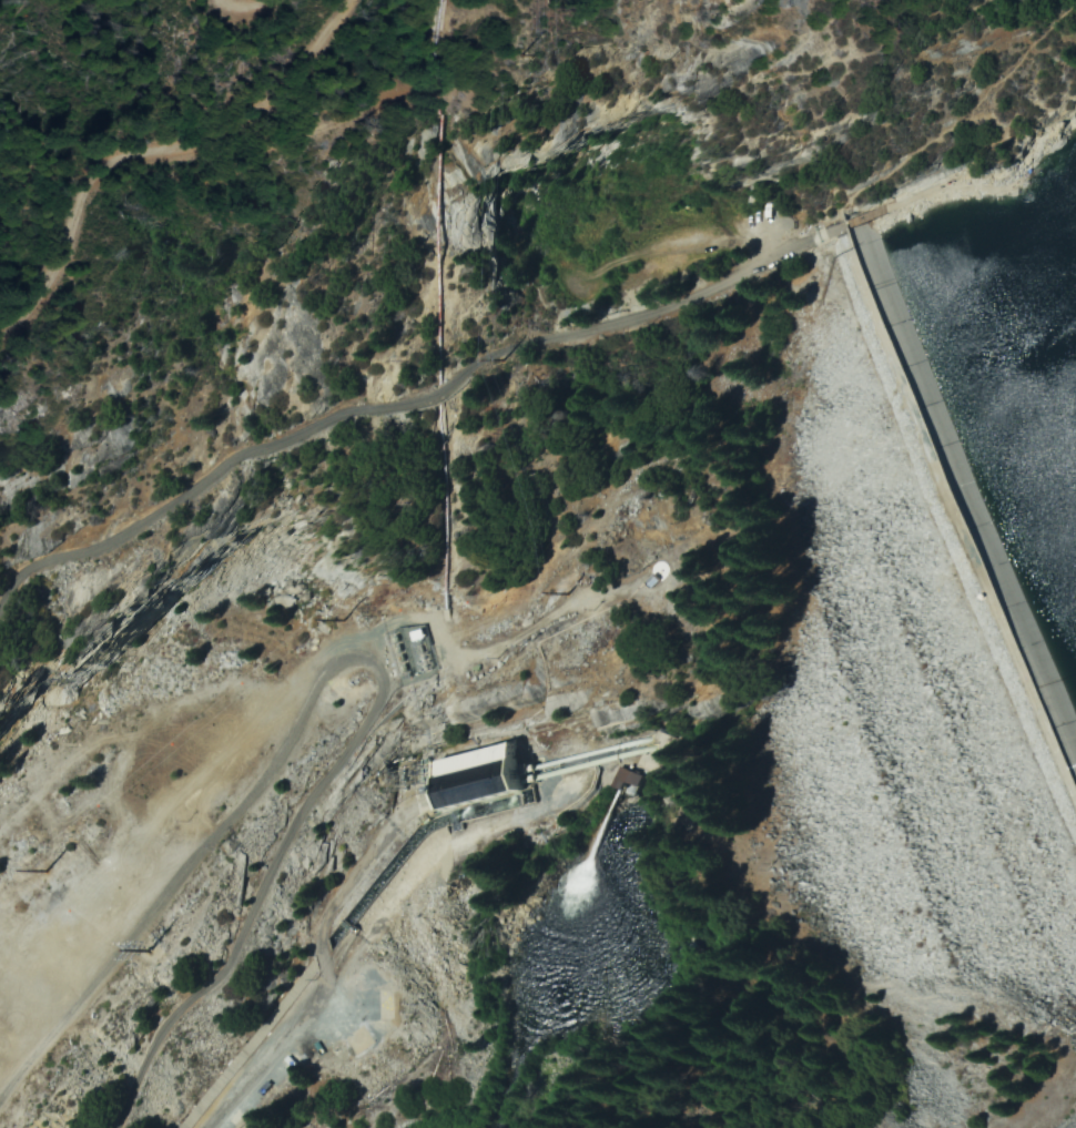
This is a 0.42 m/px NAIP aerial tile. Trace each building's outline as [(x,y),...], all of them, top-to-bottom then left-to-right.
[(521,790),(439,810),(432,779),(427,761),(510,741),(521,790)]
